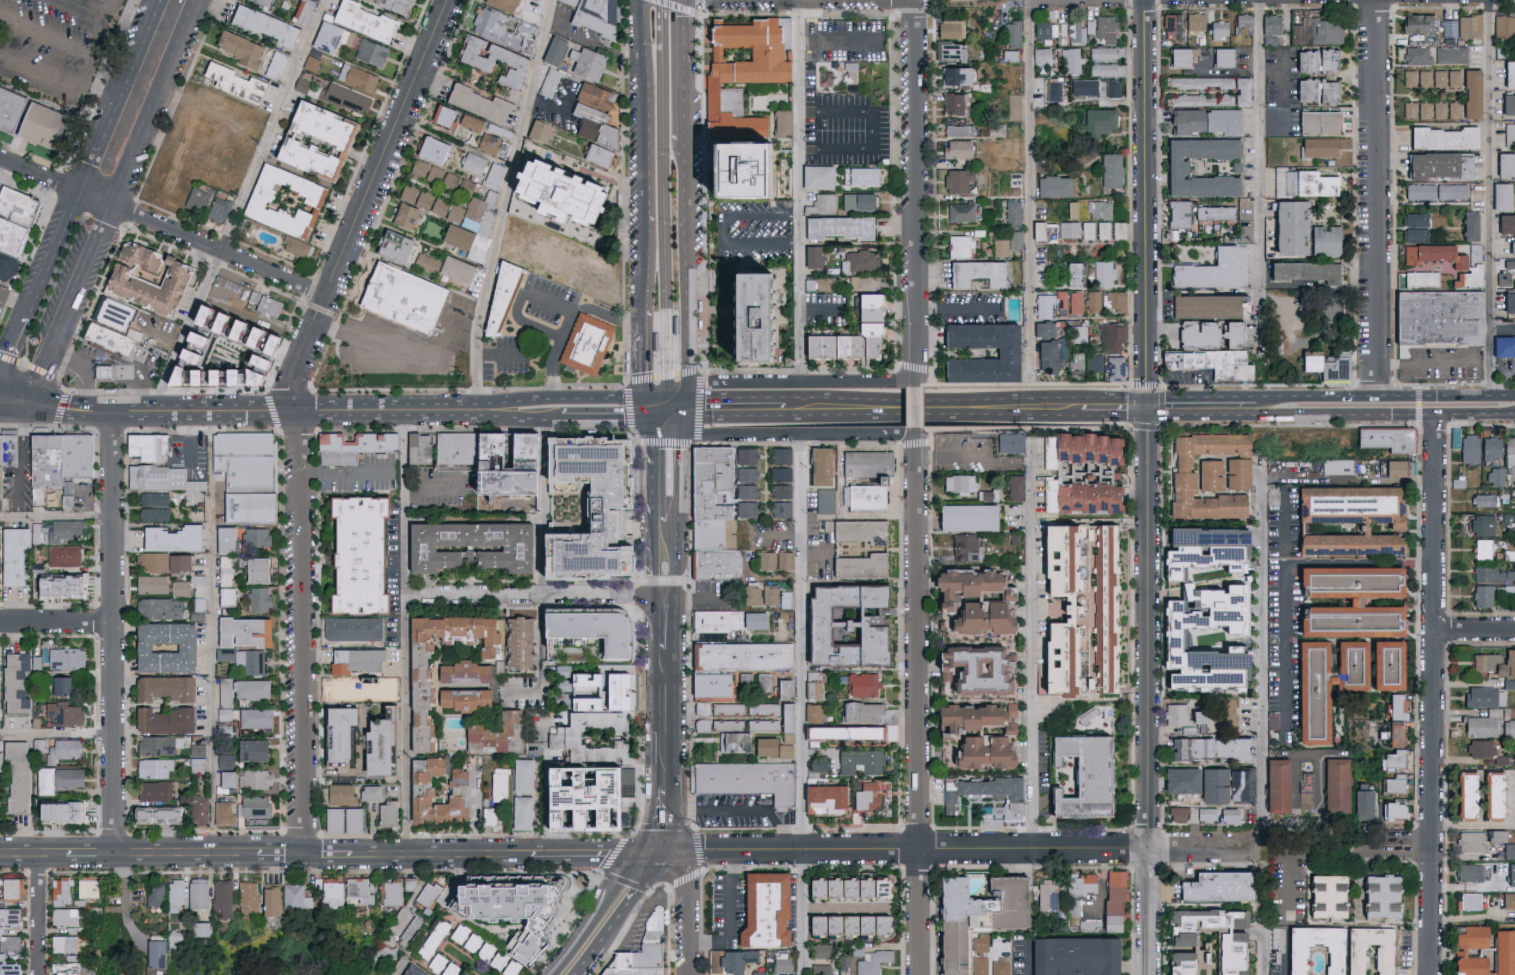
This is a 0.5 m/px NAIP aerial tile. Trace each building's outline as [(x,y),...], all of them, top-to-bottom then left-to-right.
[(338,0),(334,0),(327,20),(386,41),(393,20),(338,0)] [(365,3),(395,15),(401,0),(366,0),(365,3)] [(485,3),(514,15),(520,0),(486,0),(485,3)] [(568,20),(568,24),(576,24),(609,38),(613,30),(614,0),(576,0),(568,20)] [(288,45),(295,26),(233,4),(226,23),(288,45)] [(527,53),(537,26),(478,6),(469,32),(497,42),(527,53)] [(1180,13),(1161,14),(1162,39),(1180,39),(1180,13)] [(1185,30),(1203,30),(1203,13),(1185,13),(1185,30)] [(1249,26),(1250,14),(1234,13),(1234,26),(1249,26)] [(1400,33),(1425,34),(1425,25),(1428,25),(1429,14),(1400,14),(1400,33)] [(1493,36),(1514,37),(1514,14),(1493,14),(1493,36)] [(1261,35),(1279,34),(1279,15),(1260,15),(1261,35)] [(1456,38),(1479,38),(1479,15),(1456,15),(1456,38)] [(1103,44),(1114,44),(1115,32),(1116,32),(1116,16),(1095,16),(1095,38),(1104,38),(1103,44)] [(699,136),(762,136),(762,116),(727,116),(727,111),(715,111),(715,81),(785,82),(785,60),(779,60),(779,26),(773,26),(773,18),(745,17),(745,24),(705,23),(705,42),(709,42),(709,62),(704,62),(703,122),(699,122),(699,136)] [(342,29),(318,19),(307,44),(331,54),(342,29)] [(1021,46),(1020,19),(1002,20),(1002,47),(1021,46)] [(1342,43),(1341,19),(1311,20),(1312,44),(1342,43)] [(1455,36),(1454,19),(1440,20),(1441,37),(1455,36)] [(935,21),(935,38),(960,37),(960,20),(935,21)] [(1086,33),(1093,34),(1094,20),(1087,20),(1086,33)] [(1210,40),(1219,40),(1219,35),(1227,35),(1227,20),(1210,20),(1210,40)] [(1050,22),(1034,22),(1033,39),(1049,40),(1050,22)] [(1059,25),(1060,43),(1085,42),(1084,24),(1059,25)] [(1300,40),(1299,24),(1290,24),(1291,40),(1300,40)] [(251,66),(259,46),(217,28),(209,48),(251,66)] [(526,59),(461,33),(451,59),(484,72),(489,60),(503,66),(499,76),(493,74),(490,81),(514,90),(526,59)] [(539,61),(555,66),(563,40),(547,35),(539,61)] [(1262,44),(1273,44),(1273,36),(1262,36),(1262,44)] [(352,59),(383,67),(388,47),(357,40),(352,59)] [(964,60),(964,48),(957,48),(957,44),(937,43),(937,59),(964,60)] [(1494,57),(1506,57),(1506,45),(1495,44),(1494,57)] [(1435,46),(1435,63),(1466,63),(1466,46),(1435,46)] [(1116,59),(1115,47),(1089,48),(1089,59),(1116,59)] [(1229,67),(1230,48),(1211,47),(1210,66),(1229,67)] [(1429,47),(1404,47),(1404,64),(1432,64),(1432,55),(1428,55),(1429,47)] [(595,81),(602,54),(578,48),(577,51),(567,48),(565,57),(572,59),(568,74),(595,81)] [(1033,48),(1034,64),(1050,64),(1050,48),(1033,48)] [(1061,48),(1062,74),(1081,74),(1080,48),(1061,48)] [(1187,48),(1167,48),(1167,66),(1187,67),(1187,48)] [(1336,70),(1336,49),(1317,48),(1317,69),(1336,70)] [(260,75),(277,80),(285,54),(269,49),(260,75)] [(1018,61),(1018,50),(1001,50),(1001,60),(1018,61)] [(1313,50),(1293,50),(1293,72),(1313,72),(1313,50)] [(1502,60),(1502,87),(1514,87),(1514,60),(1502,60)] [(1493,61),(1492,79),(1501,79),(1502,61),(1493,61)] [(1090,64),(1090,76),(1125,76),(1125,64),(1090,64)] [(967,67),(939,66),(939,84),(966,84),(967,67)] [(1403,87),(1460,86),(1459,69),(1402,71),(1403,87)] [(1462,118),(1478,118),(1479,69),(1463,69),(1462,118)] [(568,78),(567,82),(564,81),(560,90),(557,99),(556,100),(542,94),(543,90),(552,71),(556,73),(568,78)] [(818,71),(819,86),(830,86),(830,71),(818,71)] [(1033,107),(1043,107),(1044,78),(1034,77),(1033,107)] [(1292,101),(1312,101),(1313,79),(1293,78),(1292,101)] [(1098,79),(1072,79),(1072,95),(1098,95),(1098,79)] [(1046,81),(1046,101),(1061,101),(1060,81),(1046,81)] [(1120,97),(1121,81),(1106,81),(1105,97),(1120,97)] [(1335,102),(1335,81),(1316,81),(1317,102),(1335,102)] [(442,103),(500,124),(508,103),(488,95),(487,97),(449,83),(442,103)] [(21,131),(31,94),(1,85),(0,88),(0,125),(21,131)] [(617,107),(610,127),(577,115),(586,90),(587,86),(597,90),(617,98),(620,99),(617,107)] [(1499,92),(1500,114),(1514,114),(1514,92),(1499,92)] [(964,93),(942,93),(942,113),(964,113),(964,93)] [(1020,94),(1008,94),(1008,120),(1020,120),(1020,94)] [(749,108),(763,108),(763,95),(749,95),(749,108)] [(350,121),(291,99),(279,128),(268,159),(326,181),(335,157),(336,158),(350,121)] [(26,135),(67,152),(81,117),(40,100),(26,135)] [(604,113),(573,101),(568,113),(578,117),(571,132),(587,139),(595,119),(601,121),(604,113)] [(1402,118),(1416,118),(1416,102),(1402,102),(1402,118)] [(1418,118),(1430,118),(1429,102),(1417,102),(1418,118)] [(1445,118),(1445,102),(1432,102),(1432,118),(1445,118)] [(1460,102),(1447,102),(1447,118),(1459,118),(1460,102)] [(1086,108),(1085,132),(1115,132),(1116,109),(1086,108)] [(1169,109),(1169,132),(1237,132),(1237,109),(1169,109)] [(770,111),(770,137),(789,137),(789,111),(770,111)] [(1295,132),(1337,133),(1338,111),(1296,111),(1295,132)] [(550,125),(529,118),(523,138),(544,144),(550,125)] [(604,131),(598,148),(580,140),(584,130),(585,123),(604,131)] [(1003,137),(1003,124),(987,123),(987,137),(1003,137)] [(970,124),(943,125),(944,136),(970,136),(970,124)] [(1408,128),(1408,148),(1474,149),(1474,126),(1457,126),(1457,128),(1408,128)] [(623,151),(624,159),(618,157),(601,151),(599,150),(606,130),(618,135),(621,136),(623,151)] [(441,151),(443,142),(417,136),(412,157),(442,165),(446,152),(441,151)] [(1334,137),(1300,138),(1300,157),(1335,156),(1334,137)] [(1164,196),(1238,195),(1238,176),(1184,176),(1184,158),(1238,157),(1238,138),(1163,139),(1164,196)] [(969,158),(969,140),(936,140),(937,158),(969,158)] [(714,199),(771,199),(770,148),(714,148),(714,199)] [(479,176),(485,159),(464,151),(457,168),(479,176)] [(1121,154),(1101,153),(1101,186),(1120,187),(1121,154)] [(1404,153),(1405,178),(1469,177),(1469,153),(1404,153)] [(1511,153),(1494,153),(1495,179),(1514,179),(1514,157),(1511,157),(1511,153)] [(474,231),(485,202),(469,196),(474,182),(411,159),(405,176),(468,198),(458,225),(474,231)] [(605,193),(561,177),(560,176),(531,165),(529,169),(516,160),(509,169),(502,179),(497,192),(508,200),(505,211),(514,214),(517,211),(561,226),(566,219),(574,222),(580,204),(596,210),(602,202),(605,193)] [(238,215),(299,238),(308,214),(292,208),(289,214),(272,208),(272,211),(262,207),(271,183),(301,195),(298,202),(315,208),(323,187),(258,162),(238,215)] [(829,165),(799,165),(798,188),(829,189),(829,165)] [(876,167),(847,167),(848,184),(876,184),(876,167)] [(965,193),(965,179),(971,180),(971,170),(943,169),(943,193),(965,193)] [(1283,195),(1335,195),(1335,176),(1314,176),(1314,170),(1282,170),(1283,195)] [(1068,196),(1068,176),(1035,176),(1035,197),(1068,196)] [(1464,184),(1403,183),(1403,198),(1464,199),(1464,184)] [(1508,210),(1508,183),(1490,183),(1490,210),(1508,210)] [(396,200),(442,214),(446,198),(401,185),(396,200)] [(20,257),(0,249),(0,196),(4,186),(42,202),(20,257)] [(215,194),(196,186),(188,205),(206,213),(215,194)] [(840,193),(841,211),(875,210),(875,192),(840,193)] [(833,193),(812,193),(812,213),(833,213),(833,193)] [(232,201),(217,197),(211,217),(225,222),(232,201)] [(1005,227),(1021,228),(1022,200),(1006,200),(1005,227)] [(1188,227),(1188,200),(1168,200),(1168,227),(1188,227)] [(1304,200),(1270,201),(1270,255),(1303,255),(1303,245),(1298,245),(1298,235),(1303,235),(1302,212),(1304,212),(1304,200)] [(1089,219),(1111,220),(1112,201),(1089,201),(1089,219)] [(945,203),(946,221),(972,221),(971,202),(945,203)] [(1077,219),(1077,202),(1067,202),(1067,219),(1077,219)] [(387,224),(412,230),(417,208),(393,203),(387,224)] [(445,219),(458,223),(462,207),(448,204),(445,219)] [(1234,206),(1195,205),(1195,219),(1233,220),(1234,206)] [(1426,226),(1426,213),(1400,213),(1400,226),(1426,226)] [(1461,240),(1475,240),(1476,213),(1461,213),(1461,240)] [(1514,233),(1514,214),(1496,214),(1495,233),(1514,233)] [(802,239),(819,239),(819,237),(869,237),(869,217),(802,217),(802,239)] [(1079,237),(1079,221),(1061,222),(1061,237),(1079,237)] [(1083,239),(1094,239),(1093,221),(1082,222),(1083,239)] [(1125,221),(1113,222),(1113,239),(1126,239),(1125,221)] [(473,235),(445,222),(437,239),(465,252),(473,235)] [(1042,222),(1032,222),(1032,240),(1042,240),(1042,222)] [(1109,222),(1098,222),(1098,239),(1109,239),(1109,222)] [(1336,225),(1322,226),(1307,226),(1307,255),(1337,255),(1336,225)] [(1400,228),(1400,241),(1425,241),(1425,228),(1400,228)] [(370,252),(398,264),(407,241),(380,230),(370,252)] [(1011,249),(1021,249),(1022,231),(1011,231),(1011,249)] [(967,235),(946,235),(947,257),(967,257),(967,235)] [(303,257),(308,243),(283,236),(279,249),(303,257)] [(163,271),(170,254),(130,239),(124,255),(163,271)] [(1008,239),(993,239),(993,256),(1008,256),(1008,239)] [(1507,241),(1507,254),(1514,254),(1514,241),(1507,241)] [(1402,244),(1402,264),(1418,265),(1418,259),(1441,260),(1441,270),(1463,270),(1463,254),(1452,254),(1452,245),(1402,244)] [(803,267),(819,267),(818,245),(802,245),(803,267)] [(1246,287),(1247,245),(1213,245),(1213,265),(1171,264),(1171,286),(1246,287)] [(839,260),(839,271),(875,270),(874,250),(844,251),(844,260),(839,260)] [(1,282),(0,282),(0,251),(7,254),(12,257),(18,260),(19,263),(18,267),(17,272),(15,276),(11,280),(6,282),(1,282)] [(442,255),(440,260),(416,252),(411,265),(466,285),(472,266),(442,255)] [(114,288),(184,316),(203,266),(177,255),(174,262),(178,263),(169,286),(136,273),(139,266),(125,260),(114,288)] [(1502,259),(1501,270),(1513,271),(1513,278),(1514,278),(1514,260),(1502,259)] [(441,288),(371,260),(352,306),(422,334),(441,288)] [(1093,286),(1113,286),(1114,261),(1094,260),(1093,286)] [(517,268),(498,261),(474,327),(493,334),(517,268)] [(985,286),(1004,285),(1004,261),(947,262),(948,287),(964,287),(964,277),(985,277),(985,286)] [(1081,286),(1081,275),(1077,275),(1077,262),(1065,262),(1065,287),(1081,286)] [(1266,278),(1323,279),(1322,284),(1341,284),(1341,263),(1266,262),(1266,278)] [(1478,265),(1465,265),(1465,273),(1459,273),(1459,286),(1478,286),(1478,265)] [(498,341),(489,342),(490,334),(498,302),(504,273),(505,268),(520,273),(527,276),(503,334),(501,341),(498,341)] [(694,360),(772,361),(773,277),(730,277),(730,272),(695,271),(694,360)] [(1436,272),(1403,271),(1403,286),(1435,286),(1436,272)] [(1498,285),(1509,285),(1509,271),(1498,271),(1498,285)] [(836,276),(814,277),(814,291),(836,290),(836,276)] [(848,289),(876,289),(876,277),(848,276),(848,289)] [(1065,308),(1065,290),(1057,290),(1057,308),(1065,308)] [(1086,312),(1099,312),(1100,290),(1087,290),(1086,312)] [(1514,312),(1514,290),(1501,290),(1501,312),(1514,312)] [(1070,314),(1081,314),(1081,291),(1069,292),(1070,314)] [(1126,291),(1107,291),(1107,300),(1112,300),(1111,311),(1126,312),(1126,291)] [(875,293),(852,293),(851,320),(874,321),(875,293)] [(1486,325),(1486,350),(1463,349),(1402,349),(1399,349),(1399,326),(1399,295),(1402,295),(1462,294),(1485,293),(1486,325)] [(1050,319),(1050,294),(1036,294),(1035,318),(1050,319)] [(1237,294),(1170,295),(1170,318),(1236,317),(1236,305),(1238,305),(1237,294)] [(285,308),(279,326),(256,317),(266,299),(285,308)] [(214,322),(223,325),(230,305),(221,302),(214,322)] [(151,319),(146,332),(134,327),(132,327),(127,338),(126,338),(98,327),(110,304),(134,313),(151,319)] [(230,308),(223,327),(240,333),(247,314),(230,308)] [(264,318),(246,315),(243,337),(261,340),(264,318)] [(619,334),(597,384),(561,370),(576,334),(582,318),(618,333),(619,334)] [(283,327),(266,320),(258,341),(275,348),(283,327)] [(1194,320),(1179,320),(1180,347),(1214,347),(1213,321),(1194,321),(1194,320)] [(799,357),(880,356),(879,336),(875,336),(875,321),(852,322),(852,335),(799,335),(799,357)] [(1237,321),(1222,321),(1223,348),(1238,348),(1237,321)] [(1051,337),(1051,323),(1032,322),(1032,336),(1051,337)] [(1123,322),(1099,323),(1099,353),(1123,353),(1123,322)] [(1012,323),(941,324),(941,347),(991,347),(991,358),(940,358),(940,382),(1012,381),(1012,323)] [(98,327),(124,338),(128,340),(129,338),(131,333),(134,335),(142,338),(146,339),(143,347),(139,346),(134,357),(131,365),(85,346),(88,338),(93,324),(98,327)] [(1086,325),(1069,325),(1070,343),(1086,343),(1086,325)] [(284,350),(294,353),(301,334),(291,330),(284,350)] [(217,345),(208,365),(195,359),(186,355),(193,337),(194,337),(195,337),(217,345)] [(1496,338),(1514,339),(1514,357),(1496,357),(1496,338)] [(1059,373),(1059,358),(1053,358),(1053,341),(1038,341),(1037,373),(1059,373)] [(256,392),(196,397),(218,348),(256,367),(273,375),(265,392),(256,392)] [(1072,373),(1083,374),(1083,352),(1072,352),(1072,373)] [(279,383),(278,368),(290,367),(289,353),(272,354),(272,363),(259,364),(261,384),(279,383)] [(1101,371),(1102,355),(1088,354),(1087,370),(1101,371)] [(1319,356),(1299,355),(1298,370),(1319,371),(1319,378),(1346,379),(1346,357),(1332,356),(1332,361),(1319,361),(1319,356)] [(1108,356),(1107,380),(1123,380),(1124,357),(1108,356)] [(1347,386),(1329,386),(1328,367),(1340,367),(1339,363),(1343,363),(1343,358),(1347,358),(1355,358),(1355,385),(1347,386)] [(1253,359),(1253,373),(1256,372),(1262,375),(1260,382),(1244,387),(1226,387),(1215,387),(1215,378),(1169,378),(1169,361),(1211,360),(1226,360),(1253,359)] [(117,364),(101,365),(101,379),(117,379),(117,364)] [(115,385),(99,385),(98,372),(115,372),(115,385)] [(1478,463),(1478,435),(1458,435),(1458,428),(1449,428),(1450,448),(1458,448),(1459,463),(1478,463)] [(403,430),(404,451),(378,451),(362,451),(362,457),(362,465),(323,464),(323,458),(324,441),(335,441),(336,430),(347,430),(347,442),(378,441),(379,441),(379,429),(391,429),(403,430)] [(97,460),(97,475),(75,475),(66,474),(66,486),(36,487),(36,460),(36,431),(74,431),(97,431),(97,460)] [(280,523),(280,431),(218,431),(218,471),(230,471),(230,511),(227,511),(227,523),(280,523)] [(1120,460),(1118,432),(1052,437),(1054,464),(1120,460)] [(170,459),(170,462),(143,461),(143,459),(143,434),(169,433),(170,459)] [(1021,433),(995,433),(996,453),(1022,453),(1021,433)] [(1193,433),(1192,453),(1246,454),(1247,434),(1193,433)] [(424,464),(425,434),(403,434),(402,463),(424,464)] [(1421,448),(1421,461),(1409,461),(1396,461),(1396,454),(1366,453),(1366,449),(1366,434),(1408,434),(1421,434),(1421,448)] [(2,512),(0,512),(0,436),(18,436),(18,459),(3,459),(2,512)] [(1188,436),(1172,436),(1173,471),(1189,471),(1188,436)] [(1504,474),(1514,474),(1514,436),(1503,437),(1504,474)] [(482,456),(482,469),(442,468),(442,457),(442,438),(482,438),(482,456)] [(616,445),(611,445),(611,439),(532,438),(531,466),(520,466),(517,472),(517,477),(524,481),(530,482),(533,477),(539,481),(558,482),(562,476),(571,476),(570,534),(533,534),(530,540),(529,572),(600,573),(600,572),(601,547),(597,538),(594,544),(590,544),(587,550),(581,550),(582,505),(605,506),(605,467),(615,467),(616,445)] [(1500,459),(1500,438),(1481,438),(1482,459),(1500,459)] [(437,468),(413,468),(413,457),(413,439),(437,440),(437,457),(437,468)] [(733,521),(694,521),(694,447),(733,447),(733,521)] [(790,464),(791,448),(770,447),(769,464),(790,464)] [(807,485),(829,485),(828,447),(806,447),(807,485)] [(735,465),(755,464),(755,448),(735,448),(735,465)] [(888,475),(888,450),(840,452),(841,477),(888,475)] [(1225,474),(1225,490),(1248,489),(1248,458),(1226,459),(1226,474),(1225,474)] [(1352,459),(1321,459),(1321,474),(1352,474),(1352,459)] [(1199,460),(1199,490),(1222,491),(1222,475),(1221,475),(1222,460),(1199,460)] [(1408,460),(1384,460),(1383,477),(1407,478),(1408,460)] [(211,480),(211,493),(196,491),(190,490),(172,489),(173,490),(153,491),(154,486),(143,486),(142,465),(190,467),(190,480),(196,480),(211,480)] [(755,467),(736,468),(736,482),(756,481),(755,467)] [(791,481),(790,467),(770,467),(771,482),(791,481)] [(1357,467),(1357,484),(1348,484),(1325,485),(1325,483),(1294,484),(1293,469),(1325,470),(1326,467),(1348,467),(1357,467)] [(1409,485),(1392,486),(1394,468),(1409,468),(1418,469),(1418,485),(1409,485)] [(1485,470),(1485,485),(1504,485),(1504,470),(1485,470)] [(1170,518),(1243,517),(1243,495),(1191,496),(1191,472),(1169,472),(1170,518)] [(940,492),(970,491),(969,475),(939,476),(940,492)] [(1006,500),(1022,500),(1022,475),(1006,476),(1006,500)] [(615,508),(629,508),(630,477),(615,476),(615,508)] [(1450,477),(1450,488),(1464,488),(1464,477),(1450,477)] [(1120,515),(1122,487),(1055,481),(1055,480),(1045,479),(1043,508),(1120,515)] [(791,498),(791,484),(769,484),(769,498),(791,498)] [(735,485),(736,499),(757,499),(756,485),(735,485)] [(844,509),(881,509),(881,485),(845,485),(844,509)] [(1399,486),(1293,488),(1294,523),(1302,523),(1302,515),(1385,514),(1385,530),(1400,530),(1399,486)] [(833,513),(833,489),(815,488),(815,513),(833,513)] [(173,493),(143,492),(142,521),(172,521),(173,493)] [(1472,506),(1494,507),(1494,494),(1473,494),(1472,506)] [(323,613),(377,613),(377,595),(374,595),(374,517),(381,517),(381,498),(324,498),(324,518),(328,518),(328,595),(323,595),(323,613)] [(772,517),(790,517),(790,501),(771,501),(772,517)] [(736,517),(755,518),(755,502),(736,502),(736,517)] [(934,505),(935,531),(991,530),(991,504),(934,505)] [(1514,513),(1498,513),(1498,524),(1514,524),(1514,513)] [(1493,515),(1468,515),(1468,535),(1493,535),(1493,515)] [(10,527),(10,585),(32,584),(31,545),(46,545),(46,544),(63,543),(63,539),(89,538),(88,519),(56,520),(56,523),(35,524),(35,527),(10,527)] [(881,520),(830,521),(830,542),(881,542),(881,520)] [(736,551),(695,551),(694,521),(733,521),(737,521),(736,551)] [(208,523),(188,523),(188,528),(151,529),(151,550),(208,550),(208,523)] [(1293,535),(1294,554),(1400,554),(1400,534),(1364,534),(1363,523),(1357,523),(1357,534),(1293,535)] [(1087,590),(1082,540),(1088,539),(1087,524),(1051,528),(1051,526),(1042,527),(1043,535),(1035,536),(1037,557),(1057,555),(1058,565),(1049,566),(1049,574),(1038,575),(1040,595),(1087,590)] [(1102,594),(1113,593),(1111,525),(1099,525),(1102,594)] [(225,527),(225,553),(245,553),(244,526),(225,527)] [(275,528),(248,527),(247,546),(275,547),(275,528)] [(1191,544),(1191,549),(1198,549),(1198,544),(1216,544),(1216,530),(1161,530),(1161,544),(1191,544)] [(950,534),(951,562),(980,561),(980,533),(950,534)] [(1018,533),(1007,533),(1007,544),(1017,544),(1018,533)] [(1489,539),(1474,540),(1475,558),(1489,558),(1489,539)] [(1161,579),(1174,579),(1174,567),(1217,565),(1217,572),(1235,571),(1234,546),(1201,547),(1201,554),(1189,555),(1189,544),(1160,545),(1161,579)] [(52,566),(84,566),(84,546),(53,545),(52,566)] [(742,579),(695,579),(695,551),(736,551),(742,551),(742,579)] [(791,552),(760,551),(760,569),(791,570),(791,552)] [(171,553),(141,552),(141,571),(171,572),(171,553)] [(830,557),(829,575),(881,576),(881,552),(863,552),(863,557),(830,557)] [(197,571),(196,554),(174,554),(175,571),(197,571)] [(224,585),(237,585),(237,557),(224,557),(224,585)] [(257,582),(279,582),(279,557),(257,557),(257,582)] [(1472,566),(1472,582),(1514,583),(1514,571),(1496,570),(1496,566),(1472,566)] [(1292,568),(1292,586),(1298,586),(1298,591),(1387,591),(1387,597),(1398,597),(1398,567),(1292,568)] [(993,572),(925,572),(925,590),(929,590),(929,611),(947,611),(947,600),(946,600),(946,597),(968,597),(968,592),(992,591),(993,601),(1005,601),(1005,588),(993,588),(993,572)] [(171,575),(141,576),(142,594),(171,593),(171,575)] [(208,575),(194,575),(193,583),(207,584),(208,575)] [(53,577),(53,596),(94,596),(94,576),(53,577)] [(176,596),(193,596),(193,580),(175,580),(176,596)] [(1234,634),(1235,585),(1217,584),(1217,591),(1179,589),(1179,599),(1191,600),(1191,612),(1172,611),(1173,601),(1160,600),(1158,668),(1169,669),(1169,674),(1161,674),(1160,689),(1235,691),(1236,654),(1173,651),(1174,628),(1217,629),(1217,633),(1234,634)] [(1472,606),(1493,607),(1493,585),(1472,585),(1472,606)] [(242,587),(227,587),(227,606),(242,606),(242,587)] [(276,587),(252,587),(252,611),(276,611),(276,587)] [(760,605),(776,604),(775,587),(760,588),(760,605)] [(800,665),(876,665),(876,587),(804,587),(804,597),(800,597),(800,665)] [(789,591),(779,590),(778,608),(789,609),(789,591)] [(193,620),(208,620),(208,597),(196,597),(197,611),(193,612),(193,620)] [(142,618),(185,618),(185,598),(142,599),(142,618)] [(1297,607),(1297,637),(1398,636),(1397,606),(1355,607),(1355,599),(1341,599),(1341,607),(1297,607)] [(1004,633),(1004,616),(997,616),(997,602),(950,603),(951,620),(933,620),(933,634),(1004,633)] [(736,612),(737,632),(699,631),(700,610),(736,612)] [(528,612),(528,637),(591,637),(591,659),(628,659),(627,611),(528,612)] [(279,617),(229,618),(229,645),(242,645),(279,645),(279,617)] [(377,618),(321,617),(321,640),(377,641),(377,618)] [(503,669),(528,668),(527,617),(502,618),(503,669)] [(145,672),(203,671),(202,622),(144,623),(145,672)] [(1084,629),(1047,628),(1046,642),(1036,642),(1036,681),(1042,681),(1042,693),(1065,693),(1078,693),(1078,678),(1083,678),(1084,629)] [(639,641),(639,659),(622,659),(570,659),(570,664),(561,664),(552,664),(553,641),(561,641),(622,641),(639,641)] [(1364,641),(1332,641),(1333,691),(1364,690),(1364,641)] [(1369,641),(1368,690),(1399,691),(1400,641),(1369,641)] [(1293,642),(1294,745),(1325,745),(1325,642),(1293,642)] [(743,675),(700,676),(700,645),(743,646),(799,647),(798,675),(743,675)] [(937,647),(937,681),(946,681),(946,690),(1009,689),(1009,679),(996,679),(996,667),(1003,667),(1003,656),(994,656),(994,646),(937,647)] [(221,660),(237,660),(237,647),(221,647),(221,660)] [(54,669),(89,668),(89,648),(54,648),(54,669)] [(1504,649),(1503,665),(1496,664),(1496,676),(1514,676),(1514,650),(1504,649)] [(268,674),(268,650),(242,650),(242,675),(268,674)] [(354,650),(328,650),(328,675),(346,675),(346,670),(354,669),(354,650)] [(381,650),(356,650),(356,671),(377,671),(377,662),(381,662),(381,650)] [(12,715),(34,715),(33,670),(44,669),(44,656),(35,656),(35,652),(10,653),(12,715)] [(1500,654),(1472,654),(1472,671),(1493,671),(1493,663),(1500,663),(1500,654)] [(444,677),(473,677),(473,683),(488,683),(488,663),(431,663),(431,682),(444,682),(444,677)] [(622,708),(579,709),(578,699),(578,672),(602,670),(601,664),(622,664),(639,663),(640,699),(640,707),(622,708)] [(767,693),(768,673),(752,673),(737,673),(737,692),(767,693)] [(877,696),(877,673),(845,674),(846,697),(877,696)] [(144,676),(144,701),(159,701),(159,695),(176,695),(176,701),(200,701),(200,675),(144,676)] [(60,676),(59,695),(78,696),(79,677),(60,676)] [(736,698),(736,702),(700,702),(700,698),(700,676),(736,676),(736,698)] [(322,696),(349,697),(349,678),(328,677),(328,687),(322,687),(322,696)] [(278,679),(242,680),(242,699),(278,698),(278,679)] [(788,700),(787,680),(774,680),(774,700),(788,700)] [(804,699),(821,698),(821,682),(804,683),(804,699)] [(1464,688),(1463,706),(1503,707),(1503,688),(1464,688)] [(432,711),(487,709),(486,689),(431,691),(432,711)] [(234,692),(223,693),(224,720),(235,720),(234,692)] [(1403,720),(1404,694),(1387,693),(1387,720),(1403,720)] [(839,723),(878,724),(879,703),(840,702),(839,723)] [(742,714),(742,704),(710,703),(710,713),(742,714)] [(789,703),(747,703),(747,715),(778,714),(778,733),(789,732),(789,703)] [(821,723),(821,704),(803,705),(803,723),(821,723)] [(86,706),(54,705),(54,725),(86,726),(86,706)] [(993,726),(994,736),(1000,736),(999,705),(931,706),(931,740),(942,740),(942,734),(952,734),(952,730),(970,730),(970,726),(993,726)] [(1167,705),(1187,705),(1188,713),(1189,720),(1192,720),(1192,725),(1188,725),(1188,726),(1167,726),(1167,719),(1165,719),(1165,712),(1167,712),(1167,705)] [(200,707),(177,707),(176,713),(158,712),(158,707),(144,706),(144,732),(199,733),(200,707)] [(245,728),(278,727),(278,708),(244,709),(245,728)] [(346,708),(316,708),(316,725),(321,725),(321,749),(315,749),(316,762),(338,761),(338,726),(346,726),(346,708)] [(1463,736),(1501,736),(1501,738),(1514,738),(1514,720),(1508,720),(1508,708),(1486,708),(1486,717),(1463,717),(1463,736)] [(461,727),(461,746),(489,746),(489,750),(502,750),(502,743),(505,743),(505,751),(516,751),(516,738),(508,739),(507,722),(518,722),(518,709),(499,710),(499,727),(461,727)] [(355,776),(379,775),(378,719),(358,719),(358,731),(354,731),(355,776)] [(742,720),(695,720),(695,731),(717,731),(717,752),(748,752),(747,732),(742,732),(742,720)] [(777,730),(777,720),(747,720),(747,730),(777,730)] [(1401,722),(1379,721),(1379,738),(1386,738),(1386,725),(1401,726),(1401,722)] [(897,740),(897,724),(886,724),(886,740),(897,740)] [(800,738),(876,739),(876,728),(801,727),(800,738)] [(1403,727),(1387,727),(1387,748),(1404,748),(1403,727)] [(439,750),(456,749),(456,742),(460,742),(459,728),(439,728),(439,740),(439,750)] [(143,736),(144,755),(179,754),(179,746),(187,746),(186,735),(143,736)] [(1102,737),(1047,736),(1046,766),(1056,767),(1056,755),(1070,756),(1069,798),(1050,798),(1050,788),(1043,788),(1042,816),(1100,818),(1102,737)] [(1004,767),(1005,751),(999,751),(1000,737),(983,737),(983,747),(975,746),(975,737),(953,737),(952,768),(971,769),(971,767),(1004,767)] [(48,738),(37,738),(37,752),(48,752),(48,738)] [(776,756),(776,738),(752,738),(752,756),(776,756)] [(1209,739),(1169,738),(1168,759),(1208,759),(1209,739)] [(1214,758),(1247,759),(1247,739),(1214,738),(1214,758)] [(60,758),(85,758),(85,739),(59,739),(59,746),(51,746),(52,764),(60,764),(60,758)] [(246,740),(246,761),(277,760),(276,739),(246,740)] [(610,747),(582,747),(583,756),(623,755),(622,740),(610,740),(610,747)] [(1493,740),(1466,740),(1466,757),(1493,757),(1493,740)] [(36,812),(36,741),(11,741),(12,759),(16,759),(17,813),(36,812)] [(193,772),(207,772),(208,744),(194,744),(193,772)] [(791,744),(777,744),(777,757),(791,757),(791,744)] [(1402,749),(1391,749),(1391,753),(1381,753),(1381,767),(1402,767),(1402,749)] [(837,775),(853,775),(853,769),(861,769),(861,775),(883,774),(882,750),(837,750),(837,775)] [(221,769),(239,768),(239,754),(220,754),(221,769)] [(806,756),(806,770),(826,771),(827,757),(806,756)] [(1506,765),(1507,757),(1493,756),(1493,765),(1506,765)] [(437,757),(418,758),(419,772),(405,773),(405,783),(424,782),(424,776),(438,776),(437,757)] [(171,778),(171,770),(176,769),(176,758),(143,759),(143,778),(171,778)] [(1285,760),(1264,759),(1263,813),(1285,814),(1285,760)] [(1323,813),(1350,812),(1349,759),(1322,759),(1323,813)] [(800,762),(801,808),(780,808),(780,792),(744,791),(702,791),(702,763),(744,763),(800,762)] [(639,767),(639,779),(623,780),(615,780),(603,779),(597,782),(595,785),(596,821),(596,829),(581,830),(580,821),(580,767),(623,767),(639,767)] [(603,767),(601,822),(618,822),(619,815),(629,816),(629,795),(629,784),(631,784),(632,768),(603,767)] [(45,795),(61,795),(61,786),(89,786),(89,768),(45,768),(45,795)] [(498,807),(499,768),(489,768),(488,808),(486,808),(486,822),(491,822),(491,807),(498,807)] [(502,802),(496,802),(496,768),(502,768),(512,768),(513,801),(502,802)] [(463,822),(463,807),(457,807),(457,786),(463,786),(463,769),(443,769),(444,804),(426,804),(426,790),(416,790),(416,796),(407,796),(407,823),(463,822)] [(1167,769),(1200,769),(1200,794),(1167,794),(1167,769)] [(1198,803),(1223,803),(1223,769),(1198,769),(1198,803)] [(1225,769),(1224,802),(1255,803),(1256,770),(1225,769)] [(227,788),(280,787),(279,770),(227,771),(227,788)] [(1455,818),(1473,818),(1473,772),(1454,772),(1455,818)] [(1500,772),(1485,772),(1486,818),(1501,818),(1500,772)] [(1302,787),(1312,787),(1312,773),(1301,773),(1302,787)] [(1402,792),(1403,774),(1394,774),(1394,779),(1383,779),(1383,792),(1402,792)] [(941,780),(942,813),(958,813),(958,794),(992,794),(992,810),(1001,810),(1001,820),(1018,819),(1018,779),(941,780)] [(143,782),(144,801),(175,800),(174,781),(143,782)] [(875,781),(859,782),(859,791),(852,791),(853,810),(879,809),(878,794),(875,794),(875,781)] [(1354,821),(1372,820),(1371,783),(1353,783),(1354,821)] [(352,784),(325,784),(326,804),(352,804),(352,784)] [(357,800),(386,800),(385,785),(356,786),(357,800)] [(799,785),(799,803),(821,804),(820,814),(841,814),(841,786),(799,785)] [(1299,808),(1312,809),(1313,792),(1300,792),(1299,808)] [(195,805),(196,824),(212,824),(211,795),(185,796),(185,806),(195,805)] [(243,817),(276,816),(275,796),(242,797),(243,817)] [(1380,818),(1401,819),(1402,800),(1381,800),(1380,818)] [(219,825),(239,825),(239,801),(218,801),(219,825)] [(95,820),(95,802),(48,803),(49,822),(95,820)] [(391,826),(392,802),(376,802),(376,825),(391,826)] [(146,823),(191,822),(190,807),(146,808),(146,823)] [(323,832),(341,832),(359,832),(359,808),(323,808),(323,832)] [(503,822),(503,827),(502,827),(487,827),(488,822),(488,808),(502,808),(503,822)] [(1170,808),(1187,808),(1186,809),(1189,809),(1189,813),(1186,813),(1186,822),(1173,822),(1173,818),(1171,818),(1171,816),(1170,816),(1170,808)] [(1199,809),(1216,809),(1216,810),(1219,810),(1219,815),(1217,815),(1217,817),(1216,817),(1217,821),(1213,821),(1213,823),(1204,823),(1204,821),(1199,821),(1199,809)] [(1222,809),(1239,809),(1239,824),(1225,824),(1225,822),(1222,822),(1222,809)] [(1502,843),(1503,830),(1487,830),(1486,842),(1502,843)] [(1457,852),(1481,852),(1481,832),(1457,832),(1457,852)] [(1502,860),(1514,859),(1514,843),(1502,844),(1502,860)] [(1514,886),(1514,864),(1502,864),(1503,886),(1514,886)] [(1482,865),(1455,865),(1454,881),(1481,882),(1482,865)] [(794,917),(794,926),(798,926),(799,941),(799,950),(748,951),(747,941),(747,927),(756,922),(757,880),(757,870),(797,870),(797,880),(799,917),(794,917)] [(1123,914),(1123,871),(1106,871),(1105,913),(1123,914)] [(1244,872),(1194,873),(1194,883),(1177,883),(1177,902),(1245,901),(1244,872)] [(1068,877),(1067,893),(1096,894),(1097,874),(1083,873),(1083,878),(1068,877)] [(1306,876),(1307,918),(1343,918),(1342,875),(1306,876)] [(1361,918),(1395,919),(1396,876),(1361,876),(1361,918)] [(933,974),(959,974),(959,965),(948,965),(949,928),(968,928),(968,916),(976,916),(976,912),(981,912),(981,929),(1020,929),(1020,877),(982,877),(982,900),(959,900),(959,890),(966,890),(966,877),(934,877),(933,974)] [(8,898),(26,899),(26,879),(8,878),(8,898)] [(57,878),(57,905),(74,905),(73,878),(57,878)] [(195,908),(213,908),(213,878),(195,878),(195,908)] [(343,897),(355,897),(355,905),(370,904),(370,894),(364,894),(364,878),(342,879),(343,897)] [(556,943),(532,971),(505,945),(506,944),(515,929),(516,919),(516,910),(503,903),(467,885),(467,883),(467,881),(503,880),(563,878),(568,878),(572,882),(572,886),(563,897),(560,902),(564,905),(569,910),(567,916),(564,921),(552,935),(558,940),(556,943)] [(174,912),(183,913),(183,906),(190,906),(190,879),(174,879),(174,912)] [(338,879),(317,879),(317,906),(338,906),(338,879)] [(881,898),(881,879),(868,880),(868,898),(881,898)] [(102,880),(83,880),(83,897),(103,897),(102,880)] [(227,917),(239,917),(238,880),(219,880),(220,909),(227,908),(227,917)] [(816,899),(817,880),(803,880),(802,899),(816,899)] [(818,899),(833,899),(833,880),(818,880),(818,899)] [(836,880),(835,898),(849,899),(849,881),(836,880)] [(851,880),(851,899),(865,898),(864,880),(851,880)] [(1039,910),(1056,910),(1057,880),(1039,880),(1039,910)] [(245,912),(266,912),(266,894),(263,894),(263,882),(245,882),(245,912)] [(398,882),(380,882),(380,905),(398,905),(398,882)] [(151,906),(168,906),(169,884),(152,884),(151,906)] [(300,884),(289,884),(290,909),(307,908),(307,896),(300,896),(300,884)] [(273,917),(288,916),(288,887),(272,888),(273,917)] [(1514,910),(1514,893),(1500,893),(1500,909),(1514,910)] [(1478,894),(1459,894),(1458,910),(1478,910),(1478,894)] [(1080,899),(1069,898),(1069,916),(1080,916),(1080,899)] [(668,943),(669,974),(602,974),(621,951),(625,951),(646,951),(645,942),(645,940),(651,922),(658,907),(668,907),(668,935),(664,935),(664,942),(668,943)] [(13,933),(14,927),(25,927),(25,909),(0,908),(0,933),(13,933)] [(57,925),(83,925),(83,909),(58,908),(57,925)] [(1165,912),(1165,927),(1175,927),(1175,931),(1192,931),(1192,929),(1238,927),(1238,910),(1165,912)] [(1118,932),(1118,915),(1101,915),(1101,933),(1118,932)] [(803,934),(817,935),(817,917),(803,916),(803,934)] [(833,916),(819,917),(819,935),(834,935),(833,916)] [(850,917),(835,916),(835,935),(849,936),(850,917)] [(866,917),(851,916),(850,935),(865,935),(866,917)] [(866,917),(867,935),(882,935),(881,916),(866,917)] [(416,955),(428,960),(444,923),(432,918),(416,955)] [(219,922),(200,923),(200,937),(219,936),(219,922)] [(1341,928),(1284,927),(1283,974),(1340,974),(1341,928)] [(1390,929),(1346,927),(1345,974),(1389,974),(1390,929)] [(1451,927),(1451,974),(1458,974),(1482,974),(1482,958),(1462,958),(1462,949),(1482,949),(1482,927),(1451,927)] [(175,951),(192,950),(191,930),(174,931),(175,951)] [(1514,931),(1492,931),(1491,974),(1513,974),(1514,931)] [(1188,947),(1188,933),(1167,933),(1167,947),(1188,947)] [(1237,934),(1213,934),(1213,974),(1237,974),(1237,934)] [(5,936),(5,952),(26,951),(25,935),(5,936)] [(987,936),(971,935),(971,951),(987,952),(987,936)] [(83,936),(58,936),(58,952),(83,952),(83,936)] [(155,937),(156,969),(174,968),(173,936),(155,937)] [(1029,937),(1028,974),(1117,974),(1117,939),(1029,937)] [(863,956),(863,942),(850,942),(850,955),(863,956)] [(829,944),(810,945),(810,958),(829,958),(829,944)] [(868,951),(868,960),(856,960),(856,974),(878,974),(878,962),(891,962),(891,950),(868,951)] [(755,952),(711,951),(710,973),(741,974),(741,962),(755,962),(755,952)] [(9,953),(0,953),(0,961),(6,961),(6,972),(0,972),(0,974),(26,974),(26,963),(9,963),(9,953)] [(1163,953),(1163,974),(1185,974),(1185,953),(1163,953)] [(840,967),(851,967),(850,956),(840,956),(840,967)] [(987,957),(974,956),(974,974),(987,974),(987,957)] [(788,972),(787,958),(773,958),(773,973),(788,972)] [(1008,959),(991,959),(992,974),(1009,974),(1008,959)] [(86,962),(58,962),(58,972),(66,972),(66,974),(86,974),(86,962)] [(404,964),(397,974),(423,974),(404,964)] [(808,965),(809,974),(829,974),(829,964),(808,965)]
